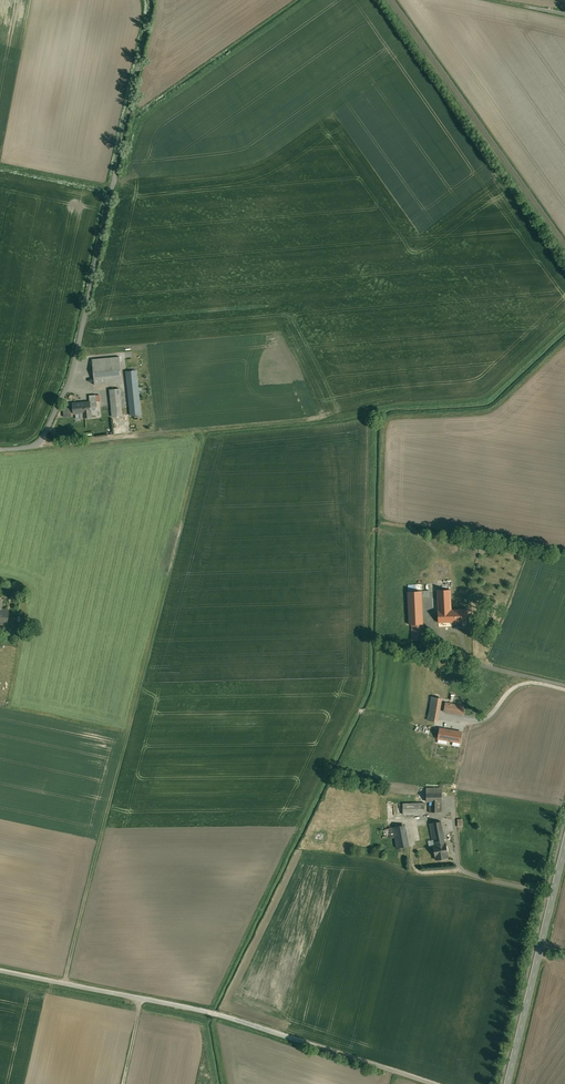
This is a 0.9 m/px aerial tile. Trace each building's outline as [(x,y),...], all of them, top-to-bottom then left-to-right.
[(120,356),(92,359),(94,378),(95,385),(122,383),(122,375),(120,356)] [(136,371),(127,371),(131,415),(141,414),(136,371)] [(120,388),(110,389),(113,417),(122,416),(120,388)] [(96,394),(89,395),(90,402),(73,403),(74,413),(84,413),(84,418),(92,417),(91,407),(97,407),(96,394)] [(451,589),(437,590),(438,610),(451,609),(452,609),(451,589)] [(421,591),(408,591),(409,624),(412,624),(422,624),(423,624),(422,597),(421,591)] [(452,609),(451,609),(438,610),(439,622),(468,621),(467,608),(452,609)] [(422,624),(412,624),(413,640),(423,639),(422,624)] [(437,697),(432,696),(428,719),(438,721),(442,698),(437,697)] [(463,706),(445,703),(444,711),(462,714),(463,706)] [(453,730),(440,728),(439,737),(437,736),(437,738),(440,739),(447,740),(448,733),(452,734),(453,730)] [(448,733),(447,740),(440,739),(438,750),(437,750),(437,753),(449,755),(452,734),(448,733)] [(443,800),(443,787),(427,788),(427,801),(430,801),(430,811),(442,811),(442,800),(443,800)] [(426,803),(404,804),(404,815),(426,814),(426,803)] [(441,821),(430,824),(434,841),(435,841),(444,839),(441,821)] [(407,825),(394,827),(397,848),(410,845),(407,825)] [(444,839),(435,841),(436,845),(434,845),(437,859),(449,857),(448,851),(448,849),(448,848),(447,847),(446,843),(444,843),(444,839)]
